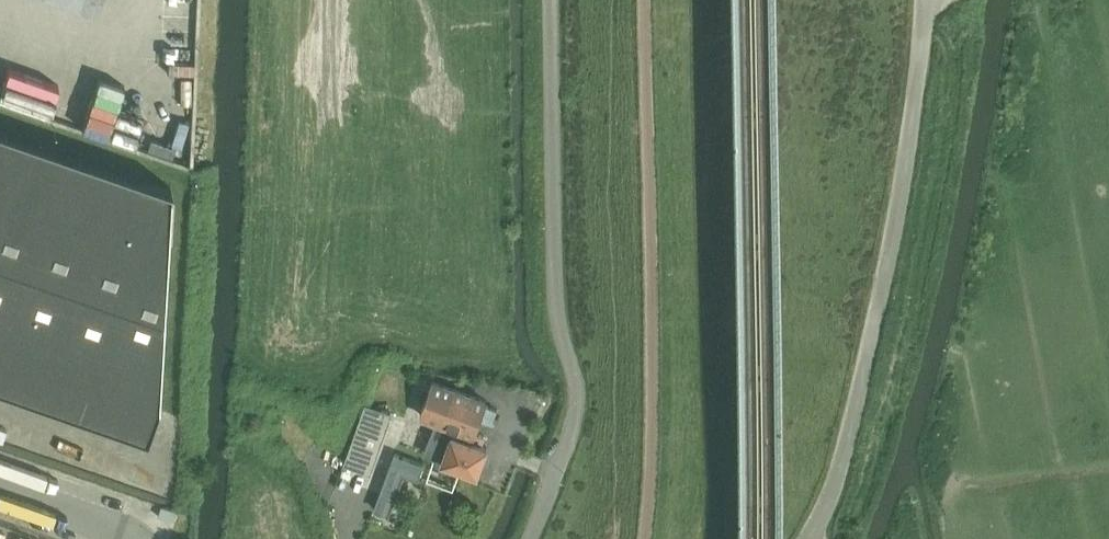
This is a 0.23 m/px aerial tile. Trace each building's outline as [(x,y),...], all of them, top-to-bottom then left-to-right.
[(171,187),(0,128),(0,386),(147,437),(158,405),(171,187)] [(487,401),(433,381),(421,415),(475,435),(487,401)] [(487,447),(448,434),(439,460),(478,473),(487,447)] [(396,455),(375,509),(389,514),(405,474),(417,479),(423,465),(396,455)] [(170,520),(173,511),(161,507),(158,516),(170,520)]
